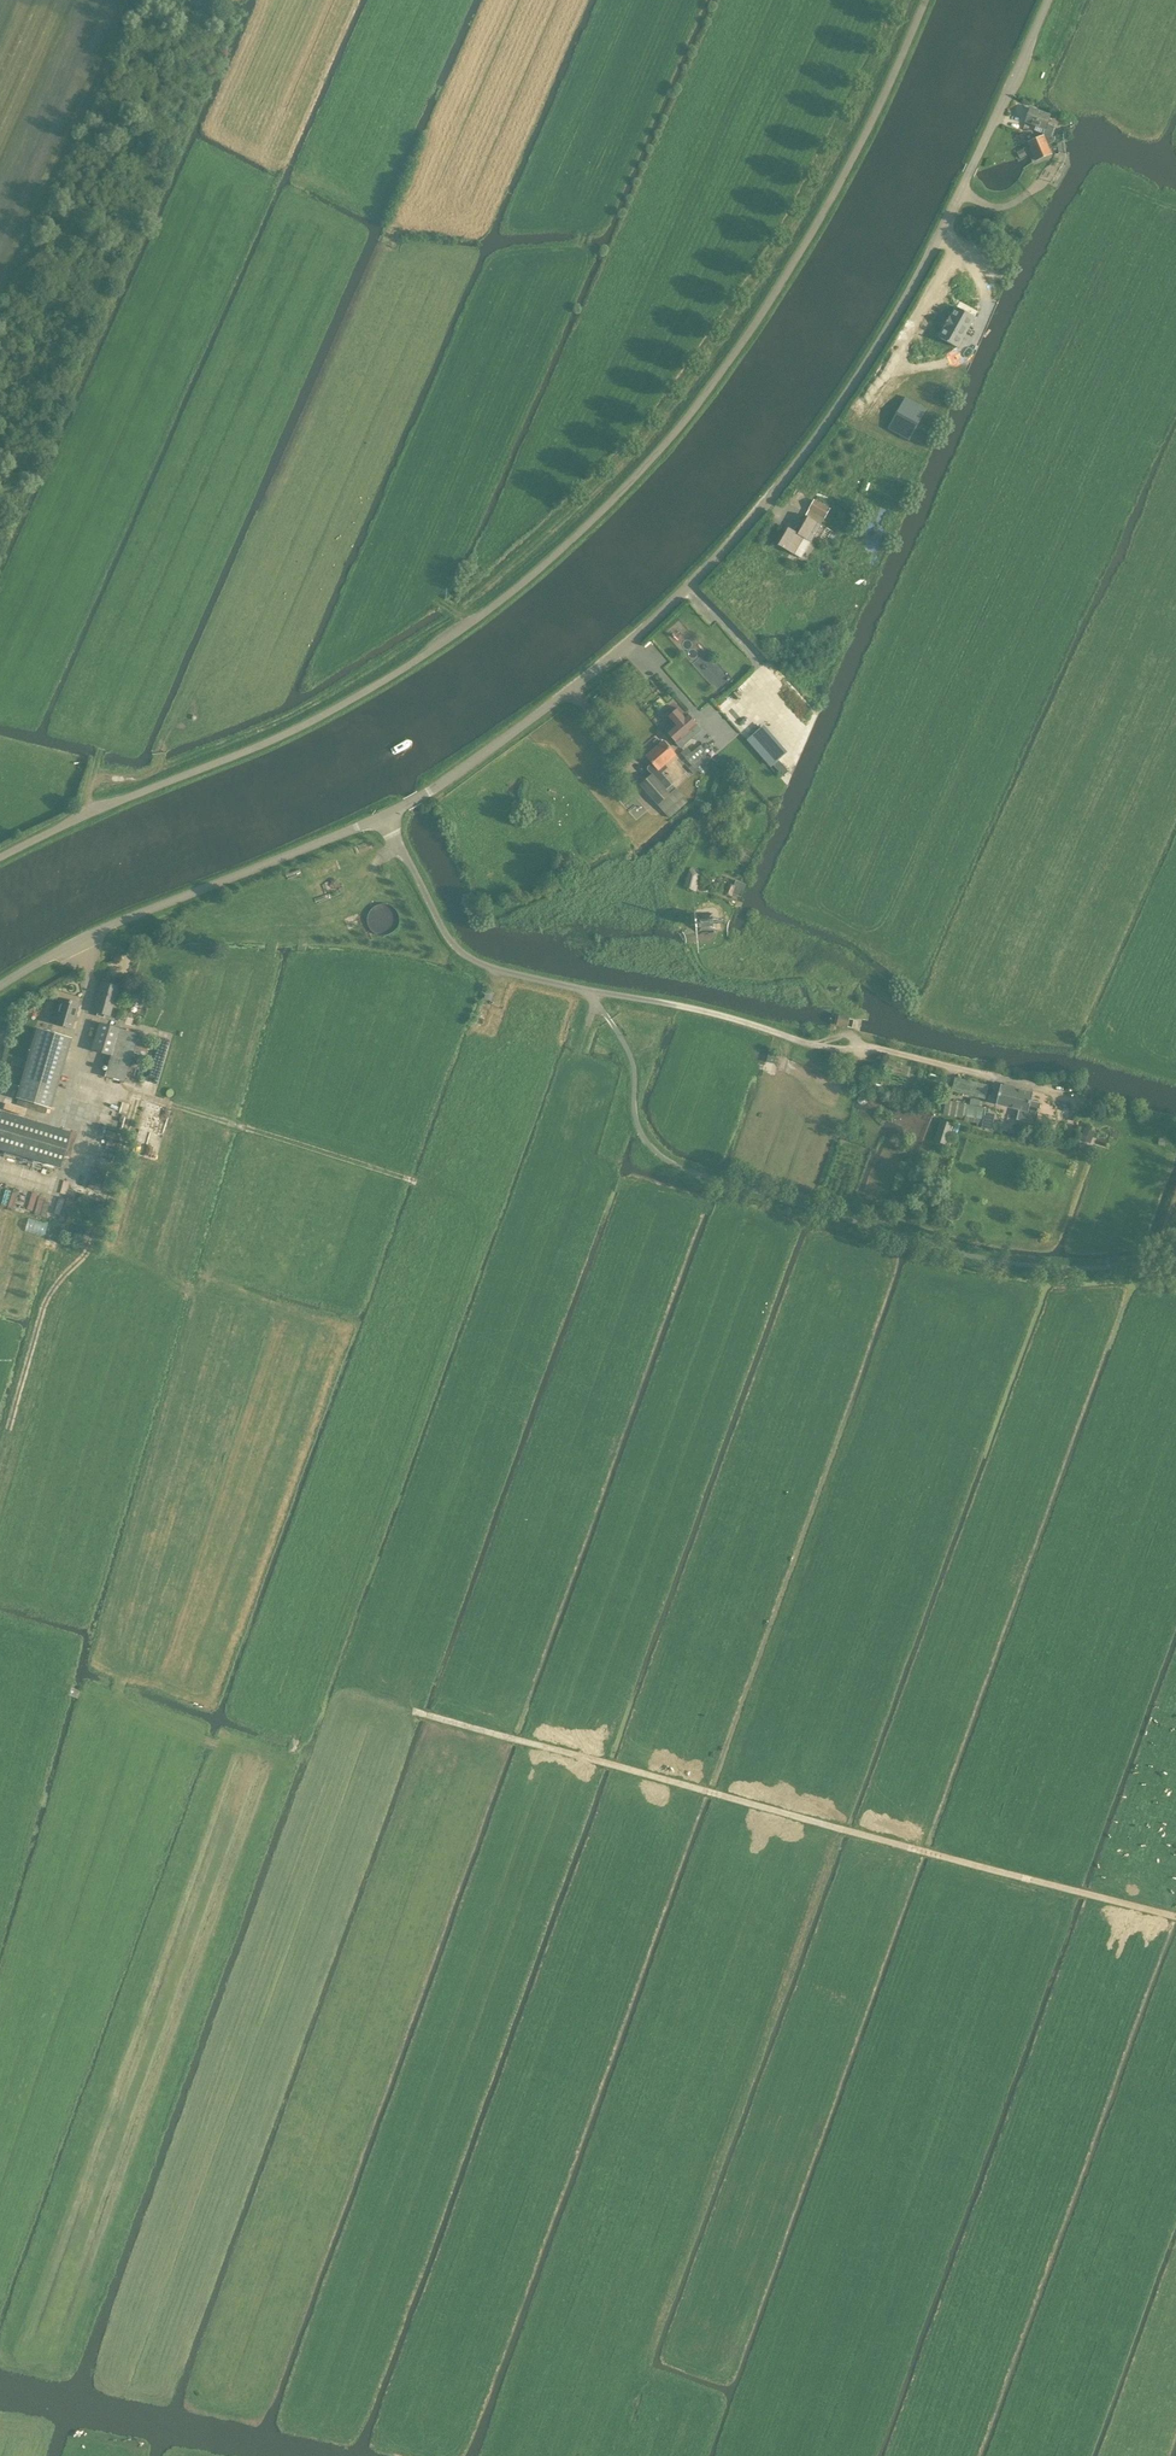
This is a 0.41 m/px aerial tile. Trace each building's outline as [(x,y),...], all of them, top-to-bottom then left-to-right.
[(1030,107),(1025,122),(1044,129),(1043,133),(1051,136),(1055,126),(1047,123),(1050,114),(1030,107)] [(1036,160),(1051,154),(1044,136),(1028,143),(1036,160)] [(1023,149),(1017,152),(1020,158),(1026,155),(1023,149)] [(938,341),(956,351),(973,321),(955,311),(938,341)] [(906,397),(889,430),(910,442),(927,409),(906,397)] [(830,509),(815,500),(810,509),(825,518),(830,509)] [(785,526),(775,542),(793,553),(803,537),(810,541),(820,524),(805,515),(795,532),(785,526)] [(719,695),(714,700),(717,704),(722,699),(719,695)] [(674,726),(668,732),(681,748),(696,735),(692,730),(697,726),(687,714),(685,716),(679,708),(668,719),(674,726)] [(763,723),(746,739),(770,766),(787,750),(763,723)] [(652,775),(641,785),(658,805),(670,795),(666,790),(672,785),(662,773),(668,768),(665,765),(676,755),(668,745),(664,741),(647,757),(653,763),(648,767),(648,770),(652,775)] [(700,746),(686,758),(692,766),(695,763),(699,769),(709,761),(704,756),(707,753),(700,746)] [(779,760),(773,765),(783,777),(788,772),(779,760)] [(670,795),(658,805),(669,818),(687,802),(672,785),(666,790),(670,795)] [(341,858),(323,865),(327,874),(345,867),(341,858)] [(696,890),(702,872),(691,868),(685,887),(696,890)] [(728,883),(724,893),(732,896),(734,892),(740,894),(744,884),(737,881),(735,886),(728,883)] [(374,926),(397,926),(396,905),(374,905),(374,926)] [(699,932),(716,930),(713,913),(697,915),(699,932)] [(101,982),(93,1012),(98,1014),(97,1016),(109,1019),(117,986),(101,982)] [(71,1029),(78,1004),(60,998),(53,1023),(71,1029)] [(848,1027),(850,1018),(839,1016),(837,1025),(848,1027)] [(99,1022),(91,1050),(110,1055),(104,1076),(123,1082),(132,1052),(136,1040),(138,1034),(99,1022)] [(50,1108),(71,1039),(36,1028),(15,1098),(50,1108)] [(136,1040),(132,1052),(145,1056),(149,1044),(136,1040)] [(778,1064),(780,1055),(769,1052),(767,1062),(778,1064)] [(985,1099),(990,1084),(956,1074),(952,1089),(985,1099)] [(1036,1125),(1039,1112),(1040,1109),(1039,1109),(1041,1103),(1031,1100),(1033,1092),(1001,1084),(996,1105),(1019,1110),(1016,1120),(1036,1125)] [(1067,1090),(1043,1089),(1042,1109),(1066,1110),(1067,1090)] [(858,1100),(858,1101),(858,1102),(858,1103),(859,1103),(859,1104),(860,1104),(860,1105),(861,1105),(862,1105),(863,1105),(864,1105),(865,1105),(865,1104),(866,1104),(866,1103),(867,1103),(867,1102),(867,1101),(867,1100),(867,1099),(867,1098),(866,1097),(865,1096),(864,1096),(863,1096),(863,1095),(862,1095),(862,1096),(861,1096),(860,1096),(860,1097),(859,1097),(858,1098),(858,1099),(858,1100)] [(945,1101),(943,1115),(962,1118),(963,1116),(965,1116),(964,1121),(982,1124),(983,1123),(985,1108),(964,1104),(945,1101)] [(70,1132),(0,1111),(0,1112),(0,1149),(60,1167),(70,1132)] [(134,1153),(147,1157),(157,1118),(143,1115),(134,1153)] [(952,1124),(942,1120),(936,1140),(946,1143),(952,1124)] [(1081,1139),(1091,1144),(1095,1133),(1085,1129),(1081,1139)] [(25,1193),(25,1194),(12,1190),(7,1203),(30,1211),(35,1196),(25,1193)] [(45,1236),(48,1223),(28,1217),(25,1230),(45,1236)]
